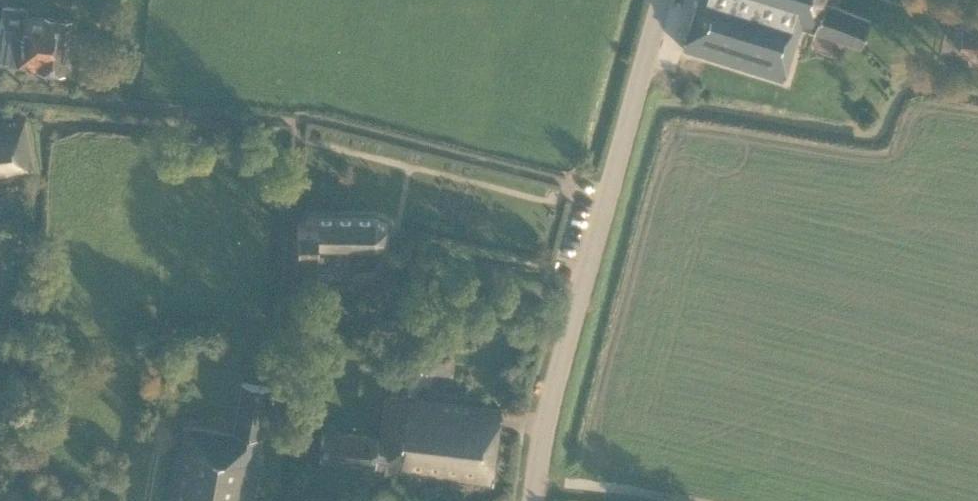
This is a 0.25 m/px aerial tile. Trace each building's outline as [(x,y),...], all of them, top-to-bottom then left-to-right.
[(683,47),(784,78),(801,24),(862,43),(870,15),(824,0),(697,0),(683,47)] [(71,17),(45,14),(45,15),(26,13),(27,5),(4,2),(0,33),(0,59),(17,62),(17,63),(37,65),(37,66),(64,70),(71,17)] [(961,36),(959,48),(977,50),(977,38),(961,36)] [(297,219),(297,238),(315,239),(315,242),(375,243),(387,236),(387,223),(375,216),(316,216),(316,219),(297,219)] [(195,344),(194,355),(207,356),(208,346),(195,344)] [(262,433),(263,432),(267,430),(268,421),(265,417),(271,386),(242,381),(233,431),(179,421),(165,500),(252,500),(260,460),(257,460),(262,433)] [(384,393),(380,435),(388,436),(385,464),(385,470),(493,484),(502,408),(384,393)] [(375,463),(385,464),(388,436),(380,435),(322,429),(319,457),(375,463)]
